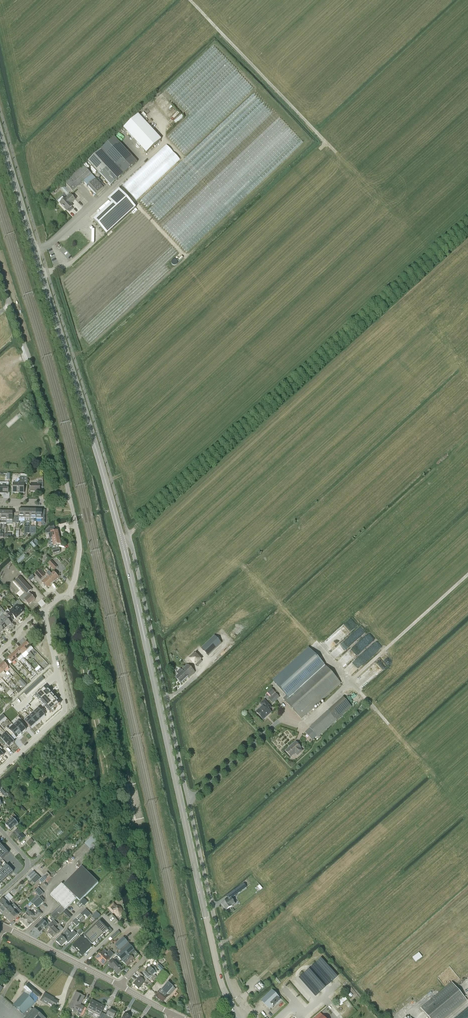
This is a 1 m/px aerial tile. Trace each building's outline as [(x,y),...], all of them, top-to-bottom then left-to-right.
[(123,129),(146,154),(161,140),(138,115),(123,129)] [(114,137),(88,161),(111,186),(137,162),(114,137)] [(166,145),(122,186),(136,201),(180,160),(166,145)] [(79,166),(81,168),(65,183),(73,192),(84,182),(91,175),(81,164),(79,166)] [(91,175),(84,182),(88,186),(95,179),(91,175)] [(96,195),(103,188),(95,179),(88,186),(96,195)] [(64,186),(61,189),(67,196),(70,193),(64,186)] [(112,203),(93,220),(106,234),(136,207),(119,189),(108,199),(112,203)] [(68,211),(69,213),(73,209),(71,207),(73,206),(71,204),(75,200),(70,195),(66,199),(65,198),(60,203),(67,211),(68,211)] [(21,474),(21,477),(20,477),(20,479),(21,480),(18,483),(13,483),(13,493),(24,493),(24,484),(27,484),(27,474),(21,474)] [(8,494),(9,482),(6,482),(6,483),(0,483),(0,494),(8,494)] [(43,488),(43,482),(38,482),(38,484),(30,484),(30,491),(40,491),(40,488),(43,488)] [(16,513),(16,523),(19,523),(19,518),(25,518),(25,510),(19,509),(19,514),(16,513)] [(45,510),(36,510),(36,519),(42,519),(42,523),(45,524),(45,510)] [(13,512),(7,512),(7,521),(13,521),(13,523),(16,523),(16,513),(13,513),(13,512)] [(57,531),(55,531),(54,527),(49,528),(46,531),(47,534),(51,533),(51,536),(50,537),(50,540),(59,537),(57,531)] [(61,544),(59,537),(50,540),(51,542),(53,542),(54,546),(52,546),(54,553),(60,552),(59,545),(61,544)] [(54,570),(58,567),(52,561),(49,564),(54,570)] [(50,571),(46,575),(53,583),(59,577),(60,576),(55,570),(54,572),(53,572),(52,573),(50,571)] [(41,571),(38,574),(36,575),(38,577),(41,580),(40,580),(42,582),(48,588),(53,583),(46,575),(45,575),(41,571)] [(24,603),(26,601),(29,605),(35,599),(29,592),(32,589),(21,577),(15,582),(25,593),(19,598),(24,603)] [(22,606),(18,601),(15,603),(17,605),(13,608),(14,609),(20,616),(24,612),(20,608),(22,606)] [(5,612),(8,615),(10,617),(11,618),(13,616),(16,619),(20,616),(14,609),(13,608),(9,611),(8,610),(5,612)] [(5,612),(0,617),(0,619),(7,627),(11,624),(9,621),(11,618),(10,617),(8,615),(5,612)] [(214,637),(200,649),(207,657),(220,644),(214,637)] [(22,646),(26,651),(31,647),(26,642),(22,646)] [(22,646),(17,651),(22,655),(26,651),(22,646)] [(302,719),(341,683),(323,663),(309,648),(273,681),(287,696),(283,699),(302,719)] [(22,655),(17,651),(13,655),(17,660),(22,655)] [(17,660),(13,655),(8,659),(13,664),(17,660)] [(4,672),(9,667),(4,662),(0,666),(0,667),(4,672)] [(38,664),(34,668),(39,674),(43,670),(38,664)] [(181,684),(188,678),(189,678),(195,672),(188,665),(182,670),(181,669),(176,673),(178,675),(175,678),(181,684)] [(42,676),(24,693),(26,695),(44,679),(42,676)] [(24,688),(27,685),(21,679),(19,682),(24,688)] [(45,687),(35,696),(50,713),(60,703),(45,687)] [(271,689),(267,693),(271,697),(275,693),(271,689)] [(273,704),(280,698),(275,693),(268,699),(273,704)] [(343,697),(313,725),(321,734),(351,706),(343,697)] [(268,715),(271,712),(268,709),(271,707),(265,700),(261,704),(263,706),(256,712),(262,719),(267,715),(268,715)] [(38,709),(34,713),(40,720),(45,716),(38,709)] [(34,713),(29,717),(36,724),(40,720),(34,713)] [(18,721),(13,726),(21,734),(25,730),(21,725),(24,723),(17,715),(15,718),(18,721)] [(29,717),(24,721),(31,728),(36,724),(29,717)] [(317,737),(321,734),(313,725),(309,728),(309,729),(316,736),(317,737)] [(5,726),(3,729),(9,736),(12,734),(16,738),(19,736),(19,737),(22,735),(21,734),(13,726),(9,730),(5,726)] [(2,746),(5,743),(9,747),(14,743),(6,734),(1,739),(0,738),(0,743),(2,746)] [(286,751),(291,757),(295,753),(298,755),(303,751),(300,748),(301,748),(296,743),(294,745),(293,744),(286,751)] [(5,825),(11,831),(18,824),(13,818),(5,825)] [(16,835),(15,836),(20,841),(24,837),(18,830),(14,833),(16,835)] [(102,841),(97,836),(94,833),(84,843),(92,851),(102,841)] [(0,854),(0,857),(2,859),(9,853),(5,849),(0,854)] [(7,865),(3,869),(9,876),(13,872),(7,865)] [(63,885),(62,884),(50,895),(61,906),(51,916),(55,920),(77,898),(79,901),(78,902),(80,904),(84,899),(83,898),(98,883),(82,866),(66,882),(63,885)] [(0,872),(0,873),(6,879),(9,876),(3,869),(0,872)] [(31,880),(37,875),(34,872),(33,872),(28,876),(31,880)] [(41,878),(37,875),(31,880),(35,884),(38,881),(41,878)] [(41,879),(41,878),(38,881),(42,884),(48,878),(45,875),(41,879)] [(235,890),(235,891),(226,896),(228,899),(221,904),(226,910),(232,906),(235,904),(231,899),(237,895),(237,894),(246,888),(243,884),(235,890)] [(38,888),(34,891),(40,897),(44,893),(38,888)] [(0,902),(0,910),(10,900),(7,896),(0,902)] [(37,909),(44,903),(40,898),(33,904),(37,909)] [(80,904),(78,902),(76,903),(81,908),(83,905),(84,906),(88,902),(84,899),(80,904)] [(0,910),(0,912),(3,914),(12,906),(10,904),(11,903),(10,902),(11,901),(10,900),(0,910)] [(120,907),(117,906),(114,903),(107,908),(112,914),(115,912),(115,913),(117,916),(119,916),(121,914),(122,912),(121,909),(120,907)] [(12,906),(3,914),(6,918),(14,911),(18,908),(14,904),(12,906)] [(14,911),(6,918),(10,922),(20,914),(18,912),(17,914),(14,911)] [(34,916),(29,911),(26,913),(27,914),(21,920),(27,927),(33,922),(34,922),(42,914),(40,911),(34,916)] [(45,918),(43,920),(35,928),(40,932),(44,928),(46,930),(50,926),(49,925),(49,924),(49,923),(45,918)] [(102,919),(100,921),(111,932),(112,931),(102,919)] [(50,926),(46,930),(44,931),(47,935),(48,934),(53,938),(53,937),(54,938),(63,929),(60,926),(56,930),(55,928),(56,926),(56,925),(57,924),(54,920),(49,925),(50,926)] [(108,930),(100,922),(84,937),(83,938),(82,937),(74,945),(79,950),(84,955),(92,948),(90,946),(91,945),(92,944),(92,945),(108,930)] [(68,930),(56,941),(61,947),(66,942),(68,943),(77,935),(74,931),(71,934),(68,930)] [(120,932),(118,930),(111,937),(112,939),(120,932)] [(134,950),(128,943),(124,937),(115,945),(117,947),(116,948),(119,951),(120,950),(121,952),(117,955),(122,961),(132,952),(134,950)] [(109,950),(107,953),(104,950),(96,958),(103,966),(114,955),(109,950)] [(139,955),(134,950),(132,952),(122,961),(123,962),(128,967),(131,964),(131,963),(139,955)] [(419,953),(412,958),(416,963),(423,958),(419,953)] [(107,964),(110,968),(113,971),(114,971),(118,975),(124,970),(120,965),(119,967),(112,959),(107,964)] [(154,977),(155,976),(154,975),(156,973),(158,971),(156,969),(157,969),(153,965),(147,971),(153,977),(153,976),(154,977)] [(162,984),(169,975),(163,970),(156,979),(162,984)] [(148,978),(149,980),(151,978),(153,980),(156,977),(155,976),(154,977),(153,976),(153,977),(147,971),(144,974),(145,976),(144,977),(147,979),(148,978)] [(144,977),(140,974),(138,976),(140,977),(133,984),(139,989),(147,980),(147,979),(144,977)] [(168,993),(173,987),(168,982),(160,992),(160,991),(155,996),(159,999),(163,1002),(168,996),(168,995),(169,994),(168,993)] [(260,982),(255,987),(259,991),(264,987),(260,982)] [(467,1001),(452,983),(421,1009),(429,1017),(447,1017),(467,1001)] [(58,1003),(51,998),(51,997),(45,994),(42,998),(40,997),(28,985),(24,989),(26,991),(13,1005),(26,1017),(45,1017),(34,1008),(33,1010),(31,1008),(36,1003),(38,1000),(43,1003),(44,1002),(55,1008),(58,1003)] [(273,1007),(281,1000),(272,991),(262,1001),(269,1009),(272,1005),(273,1007)] [(85,1007),(81,1005),(85,997),(76,992),(72,1001),(69,1008),(77,1012),(79,1013),(77,1015),(80,1016),(85,1007)] [(104,1014),(102,1013),(105,1007),(92,1000),(87,1010),(99,1016),(98,1017),(103,1017),(104,1014)] [(467,1017),(467,1009),(457,1017),(467,1017)] [(103,1017),(114,1017),(116,1013),(110,1010),(107,1016),(104,1014),(103,1017)]
